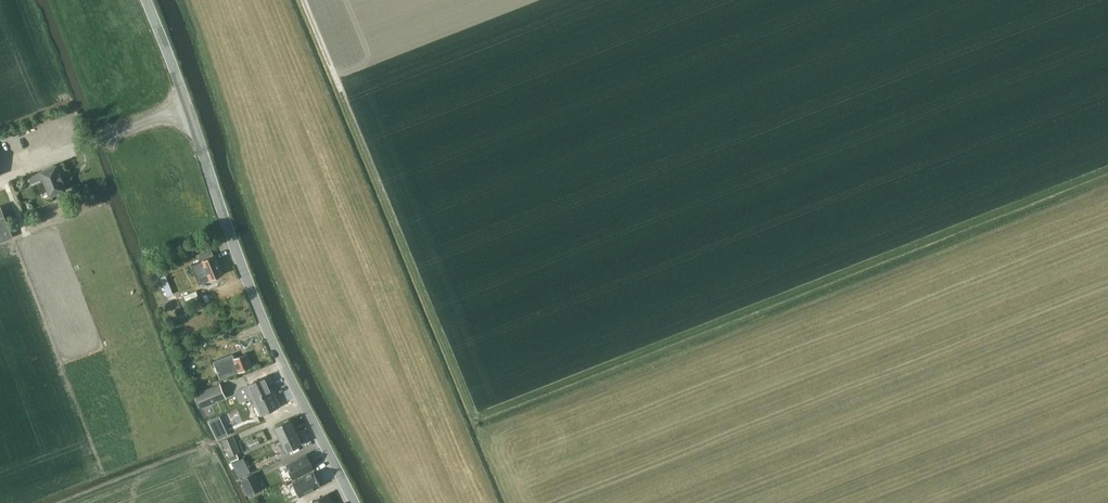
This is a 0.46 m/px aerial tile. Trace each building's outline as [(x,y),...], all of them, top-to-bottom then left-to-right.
[(60,174),(57,166),(56,165),(41,171),(42,172),(29,177),(32,184),(44,179),(51,195),(66,189),(62,180),(63,180),(61,174),(60,174)] [(13,237),(1,206),(0,207),(0,242),(13,237)] [(199,283),(210,279),(224,273),(216,254),(215,255),(213,248),(201,253),(203,259),(191,264),(199,283)] [(167,274),(161,276),(167,295),(173,293),(167,274)] [(196,290),(184,295),(186,300),(198,295),(196,290)] [(233,374),(253,366),(248,354),(235,359),(228,362),(233,374)] [(222,378),(231,375),(226,362),(217,365),(222,378)] [(247,385),(254,400),(274,391),(267,376),(247,385)] [(202,408),(205,407),(227,398),(221,383),(196,393),(202,408)] [(274,391),(254,400),(255,402),(252,403),(258,416),(281,405),(274,391)] [(227,400),(213,406),(219,420),(232,414),(227,400)] [(232,419),(215,426),(220,440),(237,432),(232,419)] [(281,438),(297,431),(291,419),(276,426),(281,438)] [(297,431),(281,438),(287,451),(302,443),(297,431)] [(233,436),(223,440),(229,456),(240,452),(233,436)] [(307,455),(278,469),(285,482),(314,468),(307,455)] [(245,460),(235,465),(241,479),(252,474),(245,460)] [(294,482),(288,484),(295,497),(300,495),(321,485),(314,470),(293,481),(294,482)] [(252,474),(241,479),(248,495),(263,488),(256,472),(252,474)] [(327,494),(311,502),(332,502),(327,494)]
